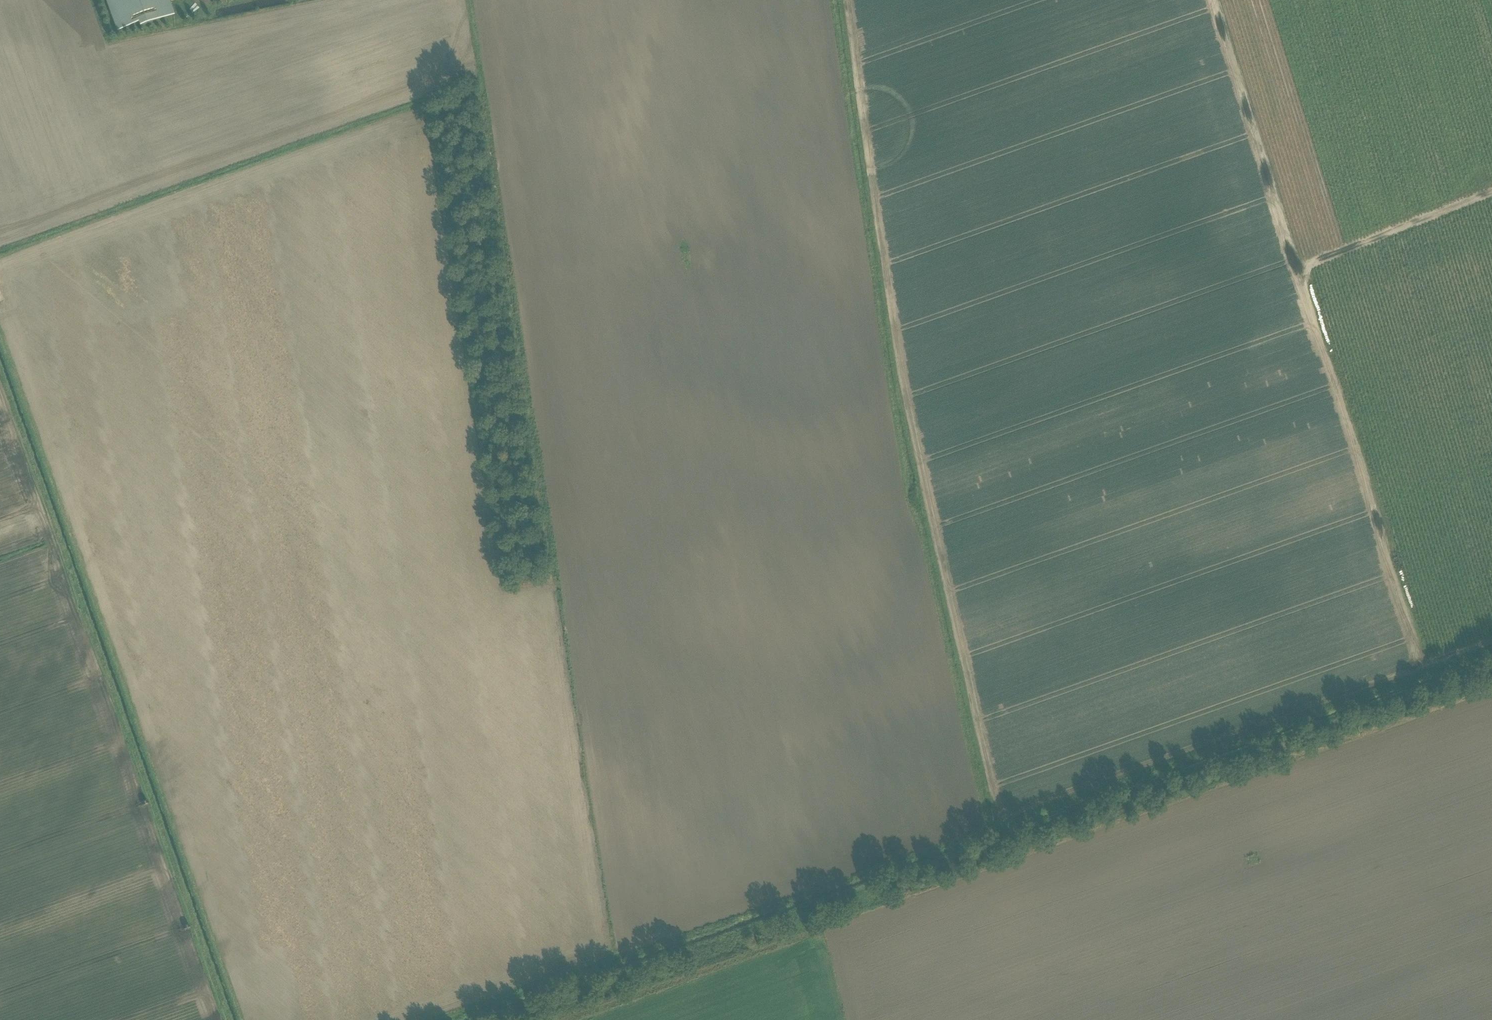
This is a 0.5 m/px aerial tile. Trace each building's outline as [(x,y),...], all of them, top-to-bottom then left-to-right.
[(117,32),(138,24),(140,28),(174,15),(169,0),(106,0),(117,32)]
